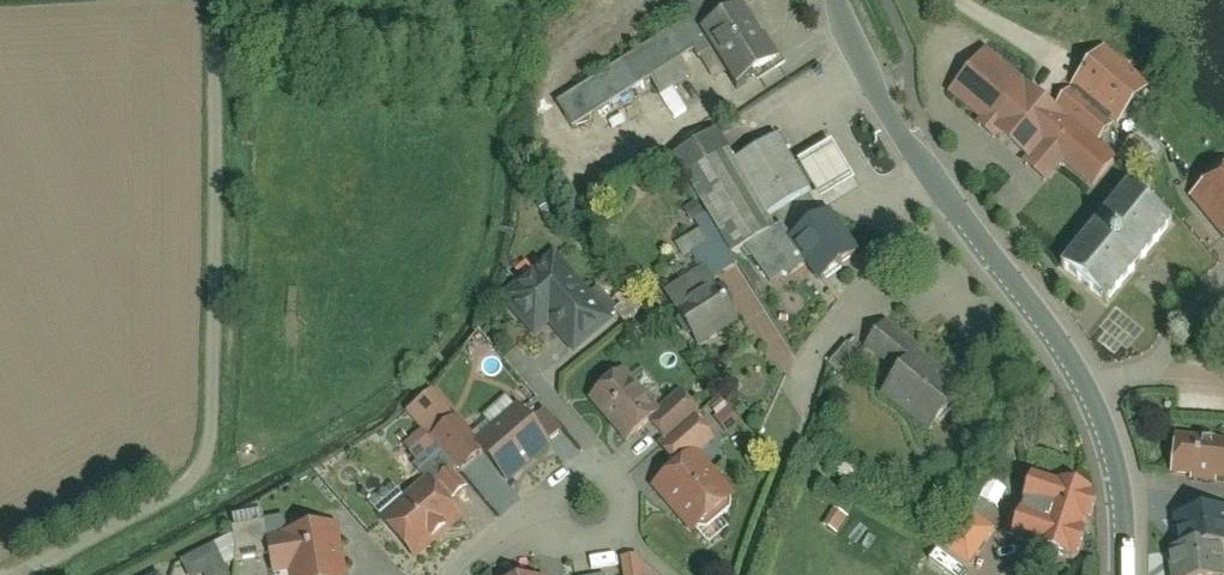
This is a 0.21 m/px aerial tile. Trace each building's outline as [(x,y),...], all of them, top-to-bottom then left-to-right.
[(722,94),(764,70),(730,14),(701,32),(694,21),(711,10),(705,0),(683,0),(672,7),(682,24),(540,109),(557,137),(643,86),(653,102),(685,83),(675,67),(698,54),(722,94)] [(1014,166),(1039,187),(1057,166),(1082,190),(1104,167),(1043,110),(1043,111),(977,55),(942,96),(1018,161),(1014,166)] [(1095,56),(1066,86),(1110,129),(1139,99),(1095,56)] [(1083,108),(1066,125),(1089,147),(1106,130),(1083,108)] [(828,141),(784,168),(767,142),(728,168),(705,133),(663,161),(726,256),(768,228),(764,223),(797,201),(802,208),(851,178),(828,141)] [(1223,239),(1223,170),(1189,198),(1223,239)] [(1128,188),(1063,267),(1108,304),(1173,225),(1128,188)] [(793,239),(823,280),(858,254),(828,213),(793,239)] [(604,330),(555,268),(502,310),(526,340),(538,330),(564,361),(604,330)] [(666,295),(697,344),(735,319),(704,271),(666,295)] [(911,380),(890,407),(935,443),(973,396),(925,358),(928,355),(889,324),(871,347),(911,380)] [(857,369),(858,346),(841,345),(841,368),(857,369)] [(622,359),(587,387),(619,427),(639,411),(675,456),(655,472),(694,520),(733,489),(697,443),(714,430),(676,382),(654,400),(622,359)] [(381,503),(412,544),(462,507),(448,489),(468,474),(456,459),(484,437),(511,472),(552,441),(512,390),(467,424),(450,401),(400,439),(424,470),(381,503)] [(735,397),(712,409),(725,434),(748,423),(735,397)] [(1219,443),(1216,438),(1201,436),(1196,440),(1177,438),(1173,473),(1223,478),(1223,444),(1219,443)] [(1062,556),(1088,476),(1060,468),(1055,485),(1021,474),(1001,537),(1062,556)] [(345,569),(333,510),(262,525),(259,514),(231,520),(240,566),(284,557),(288,574),(315,574),(345,569)] [(1173,574),(1223,574),(1223,566),(1221,547),(1223,546),(1223,511),(1177,518),(1181,549),(1169,551),(1173,574)] [(963,514),(939,548),(965,566),(989,531),(963,514)]
